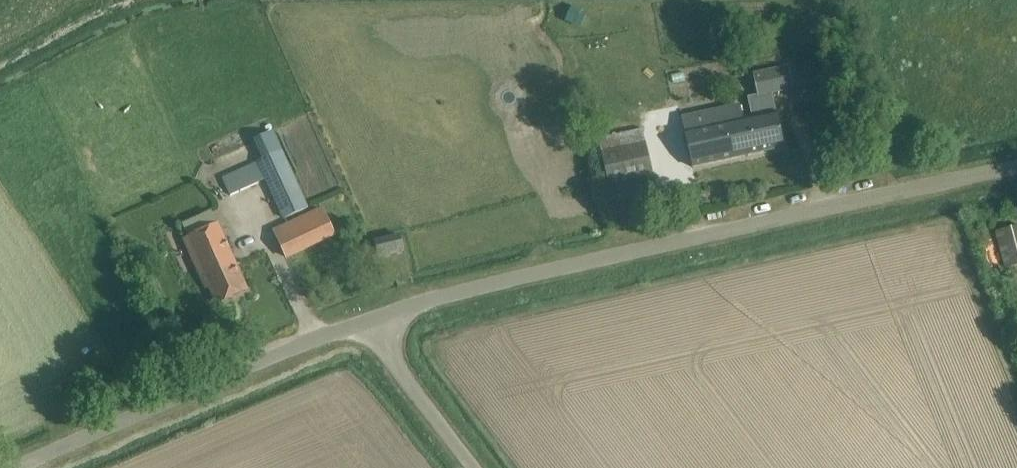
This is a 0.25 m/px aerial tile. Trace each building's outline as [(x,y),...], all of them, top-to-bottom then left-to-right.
[(563,20),(581,24),(583,10),(565,7),(563,20)] [(756,116),(764,151),(784,147),(772,92),(792,88),(788,67),(754,74),(759,94),(748,97),(752,117),(756,116)] [(692,166),(764,151),(756,116),(752,117),(743,119),(740,104),(682,117),(692,166)] [(653,175),(649,156),(643,128),(599,138),(610,185),(653,175)] [(284,217),(305,208),(279,152),(223,178),(231,195),(267,179),(284,217)] [(334,235),(322,209),(275,231),(287,257),(334,235)] [(996,230),(1005,267),(1016,264),(1016,224),(996,230)] [(185,240),(196,264),(204,282),(207,280),(218,303),(247,290),(218,225),(185,240)] [(378,256),(404,250),(400,235),(375,241),(378,256)]
